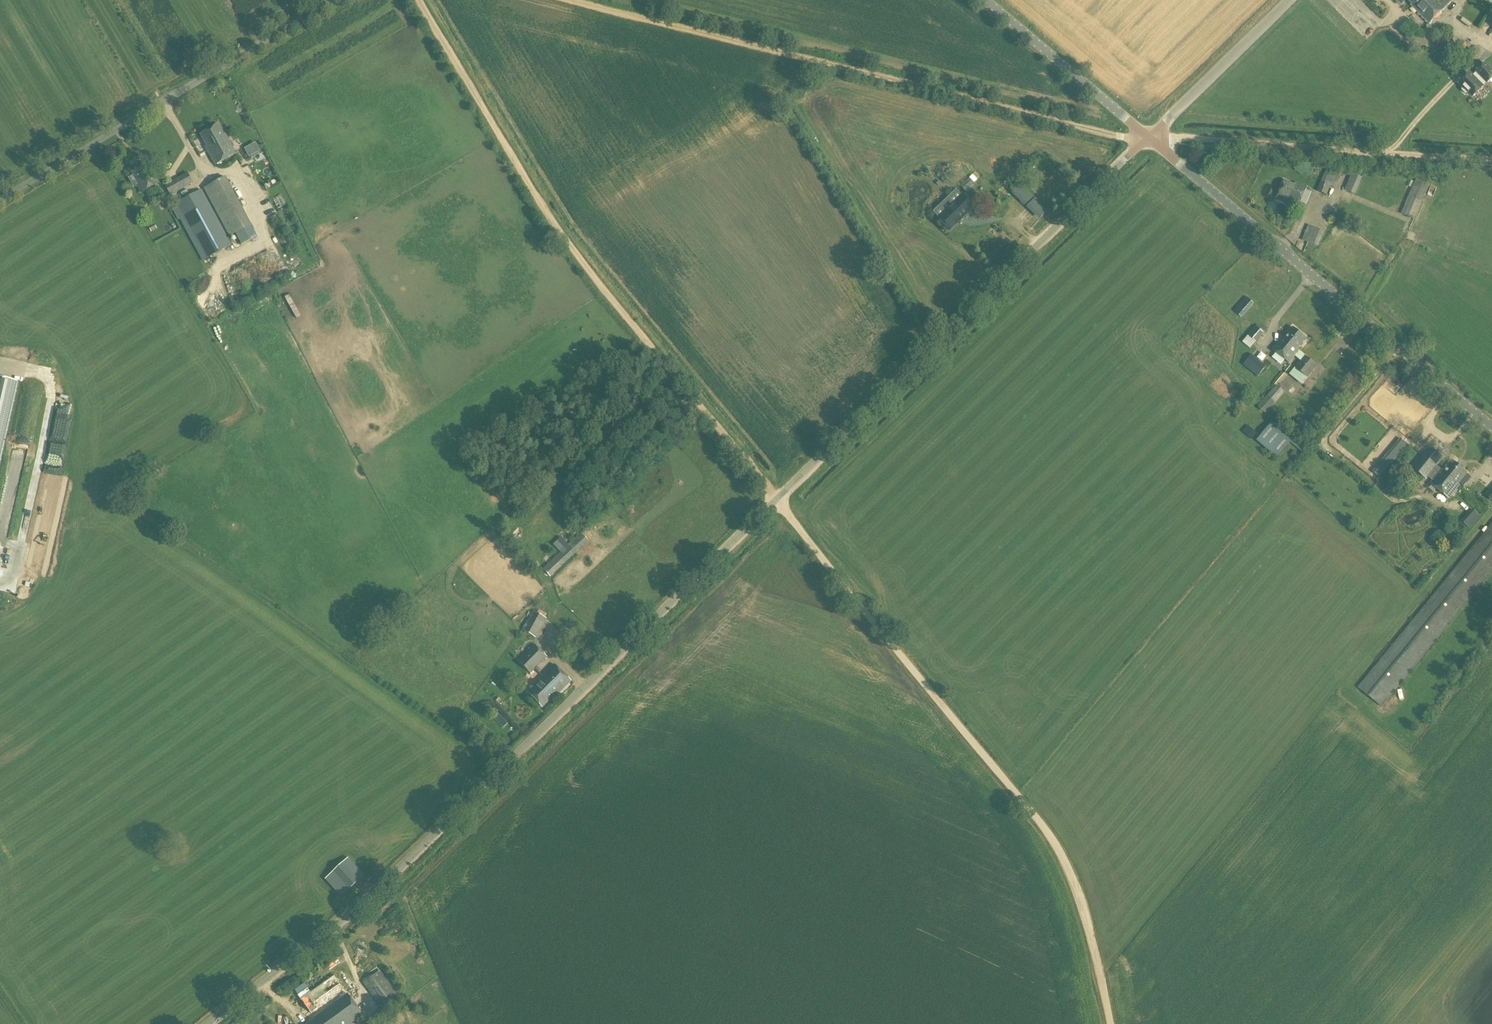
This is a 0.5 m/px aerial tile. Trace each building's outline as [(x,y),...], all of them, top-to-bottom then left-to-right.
[(1412,4),(1411,5),(1429,24),(1446,8),(1445,8),(1453,1),(1454,0),(1408,0),(1412,4)] [(1484,23),(1488,27),(1491,23),(1491,16),(1491,15),(1484,23)] [(1491,79),(1491,69),(1485,62),(1475,72),(1476,73),(1473,75),(1470,72),(1458,83),(1463,88),(1462,89),(1462,90),(1465,94),(1468,94),(1468,93),(1473,98),(1484,87),(1484,86),(1487,83),(1487,84),(1491,79)] [(225,137),(218,125),(201,135),(207,146),(205,147),(215,165),(237,154),(227,136),(225,137)] [(152,176),(146,164),(132,172),(139,185),(137,186),(141,193),(158,184),(154,175),(152,176)] [(1339,182),(1343,173),(1328,167),(1317,191),(1327,195),(1331,187),(1334,188),(1337,181),(1339,182)] [(170,196),(193,183),(188,174),(165,186),(170,196)] [(1355,195),(1362,179),(1352,175),(1345,191),(1355,195)] [(244,229),(252,225),(226,177),(204,188),(229,237),(235,234),(244,229)] [(1415,220),(1430,184),(1416,178),(1401,214),(1415,220)] [(1041,197),(1048,203),(1054,195),(1051,192),(1054,188),(1046,180),(1020,210),(1026,215),(1041,197)] [(1295,185),(1284,181),(1276,201),(1287,206),(1289,202),(1300,206),(1307,187),(1296,183),(1295,185)] [(965,182),(960,187),(966,192),(970,188),(965,182)] [(1012,193),(1016,197),(1024,188),(1020,184),(1012,193)] [(232,245),(202,190),(176,204),(178,207),(172,210),(178,220),(184,217),(206,259),(232,245)] [(962,195),(937,219),(949,231),(974,206),(962,195)] [(1048,210),(1044,206),(1035,215),(1039,219),(1048,210)] [(1317,246),(1323,231),(1314,227),(1308,243),(1317,246)] [(249,240),(244,229),(235,234),(241,244),(249,240)] [(197,291),(202,299),(213,291),(208,283),(197,291)] [(1242,318),(1254,304),(1246,297),(1234,311),(1242,318)] [(1256,342),(1264,333),(1256,326),(1248,335),(1256,342)] [(1343,331),(1339,327),(1333,333),(1338,337),(1343,331)] [(1307,339),(1293,328),(1284,339),(1282,337),(1272,350),(1290,364),(1295,358),(1296,357),(1301,361),(1300,362),(1295,368),(1289,375),(1302,385),(1307,378),(1308,379),(1318,366),(1298,350),(1307,339)] [(1256,342),(1248,335),(1242,342),(1251,348),(1256,342)] [(1258,376),(1266,366),(1251,354),(1240,369),(1247,375),(1251,370),(1258,376)] [(14,360),(13,372),(26,373),(27,362),(14,360)] [(1316,371),(1308,386),(1314,389),(1322,375),(1316,371)] [(0,377),(0,460),(18,381),(0,377)] [(1267,413),(1285,392),(1277,385),(1258,406),(1267,413)] [(680,422),(685,419),(681,414),(677,418),(680,422)] [(1293,440),(1272,422),(1257,441),(1277,458),(1278,457),(1285,449),(1293,440)] [(1248,425),(1243,432),(1252,440),(1257,433),(1248,425)] [(1303,453),(1306,450),(1294,440),(1291,443),(1303,453)] [(1403,440),(1391,454),(1396,458),(1408,444),(1403,440)] [(41,467),(45,450),(29,447),(21,479),(38,483),(41,467)] [(1431,447),(1413,469),(1426,480),(1428,477),(1433,481),(1432,482),(1431,483),(1430,484),(1432,485),(1449,499),(1460,486),(1458,485),(1459,484),(1459,483),(1467,473),(1452,461),(1443,471),(1442,470),(1437,466),(1444,458),(1431,447)] [(1299,454),(1294,450),(1290,455),(1295,459),(1299,454)] [(15,511),(31,517),(35,507),(19,501),(15,511)] [(1491,571),(1491,524),(1358,688),(1382,707),(1491,571)] [(1456,545),(1460,540),(1449,530),(1445,535),(1456,545)] [(550,577),(589,541),(581,533),(543,569),(550,577)] [(545,617),(546,614),(541,611),(539,614),(533,611),(522,630),(536,638),(547,619),(545,617)] [(531,674),(547,657),(534,645),(518,661),(531,674)] [(556,696),(571,681),(554,664),(539,679),(540,681),(528,693),(542,708),(555,695),(556,696)] [(505,736),(500,741),(505,746),(510,742),(505,736)] [(341,897),(364,875),(348,858),(325,880),(341,897)] [(381,1007),(398,995),(380,971),(363,983),(381,1007)] [(306,1000),(317,1015),(349,991),(338,976),(306,1000)] [(307,1023),(351,1023),(363,1015),(348,995),(307,1023)]
